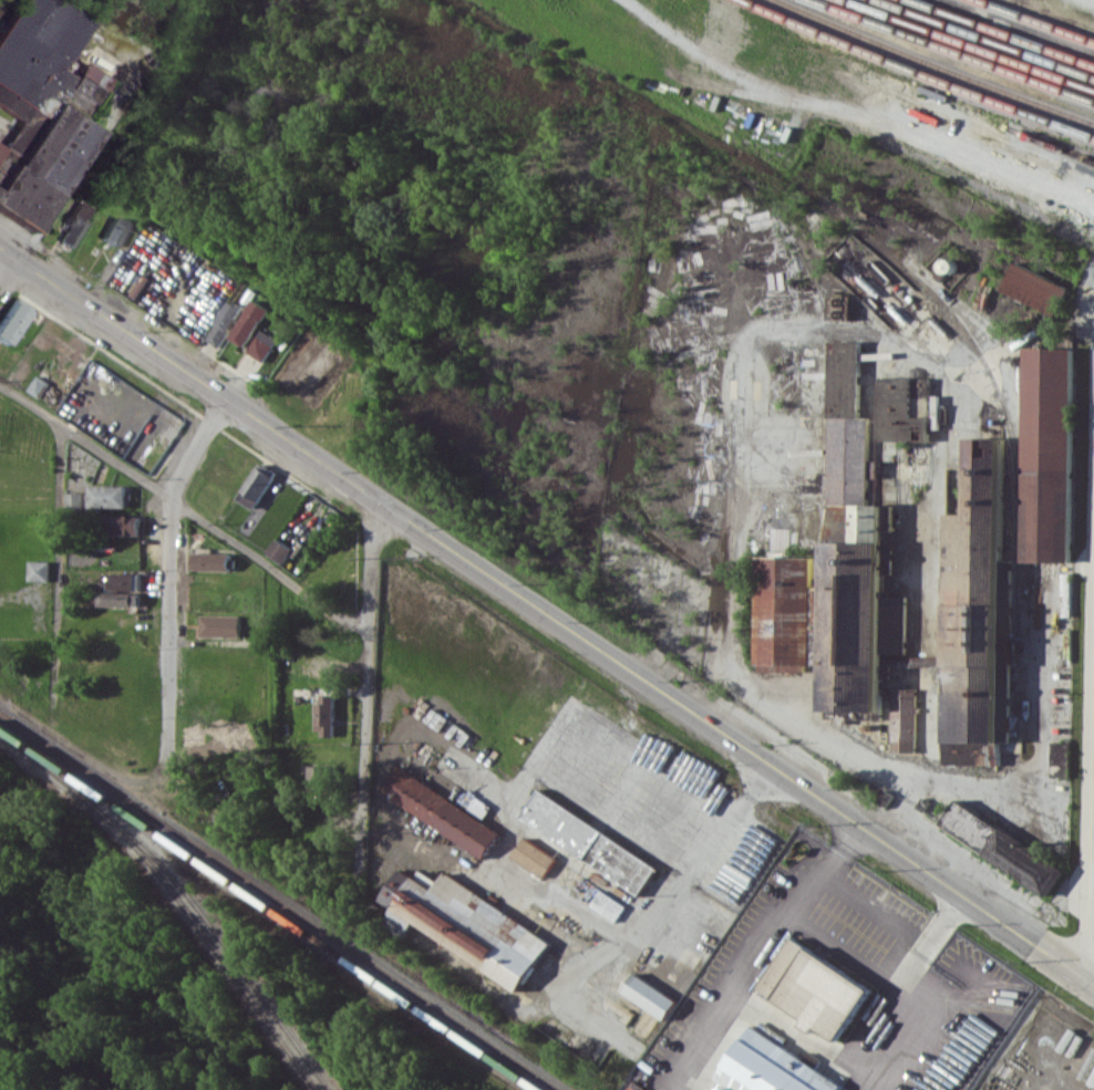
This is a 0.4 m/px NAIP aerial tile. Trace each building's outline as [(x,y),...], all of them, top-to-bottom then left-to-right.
[(97,129),(57,104),(65,90),(74,92),(75,97),(87,100),(109,77),(83,61),(73,77),(61,69),(92,18),(90,18),(63,0),(20,0),(0,32),(0,107),(20,119),(5,144),(0,143),(0,210),(34,231),(97,129)] [(58,242),(72,248),(89,207),(75,201),(58,242)] [(100,238),(114,246),(125,224),(111,216),(100,238)] [(1001,291),(1056,315),(1068,286),(1013,262),(1001,291)] [(828,319),(850,320),(850,295),(828,295),(828,319)] [(29,305),(13,296),(0,320),(0,341),(7,345),(29,305)] [(206,340),(221,347),(240,305),(226,298),(206,340)] [(228,337),(244,346),(267,308),(251,299),(228,337)] [(262,361),(276,338),(259,328),(246,352),(262,361)] [(827,341),(864,341),(864,502),(827,502),(827,341)] [(1072,347),(1024,347),(1023,561),(1071,561),(1072,347)] [(879,439),(880,377),(932,378),(931,440),(879,439)] [(940,760),(947,438),(1011,439),(1004,761),(940,760)] [(236,498),(253,509),(274,477),(257,465),(236,498)] [(127,485),(89,485),(89,507),(126,507),(127,485)] [(83,492),(66,492),(66,510),(84,509),(83,492)] [(139,534),(140,515),(106,514),(106,534),(139,534)] [(292,548),(275,538),(266,553),(284,563),(292,548)] [(191,569),(231,570),(231,553),(192,552),(191,569)] [(763,556),(820,557),(818,669),(761,668),(763,556)] [(27,580),(49,581),(49,561),(28,560),(27,580)] [(100,572),(100,587),(140,588),(140,573),(100,572)] [(140,606),(140,592),(99,593),(99,606),(140,606)] [(240,615),(200,614),(200,636),(240,637),(240,615)] [(891,687),(918,688),(917,752),(890,752),(891,687)] [(335,694),(317,694),(317,734),(335,734),(335,694)] [(332,765),(309,766),(310,790),(333,790),(332,765)] [(399,766),(382,792),(484,858),(501,832),(399,766)] [(520,819),(641,894),(659,865),(537,790),(520,819)] [(1065,865),(954,801),(939,828),(1049,892),(1065,865)] [(546,876),(556,856),(523,838),(512,858),(546,876)] [(552,939),(445,873),(435,889),(402,868),(382,899),(394,907),(383,924),(405,937),(414,923),(521,990),(552,939)] [(593,901),(618,917),(626,906),(601,889),(593,901)] [(840,1041),(873,986),(790,938),(760,990),(806,1017),(802,1024),(815,1032),(818,1028),(840,1041)] [(679,1000),(635,972),(622,990),(666,1019),(679,1000)] [(750,1027),(713,1089),(837,1089),(842,1081),(750,1027)]
